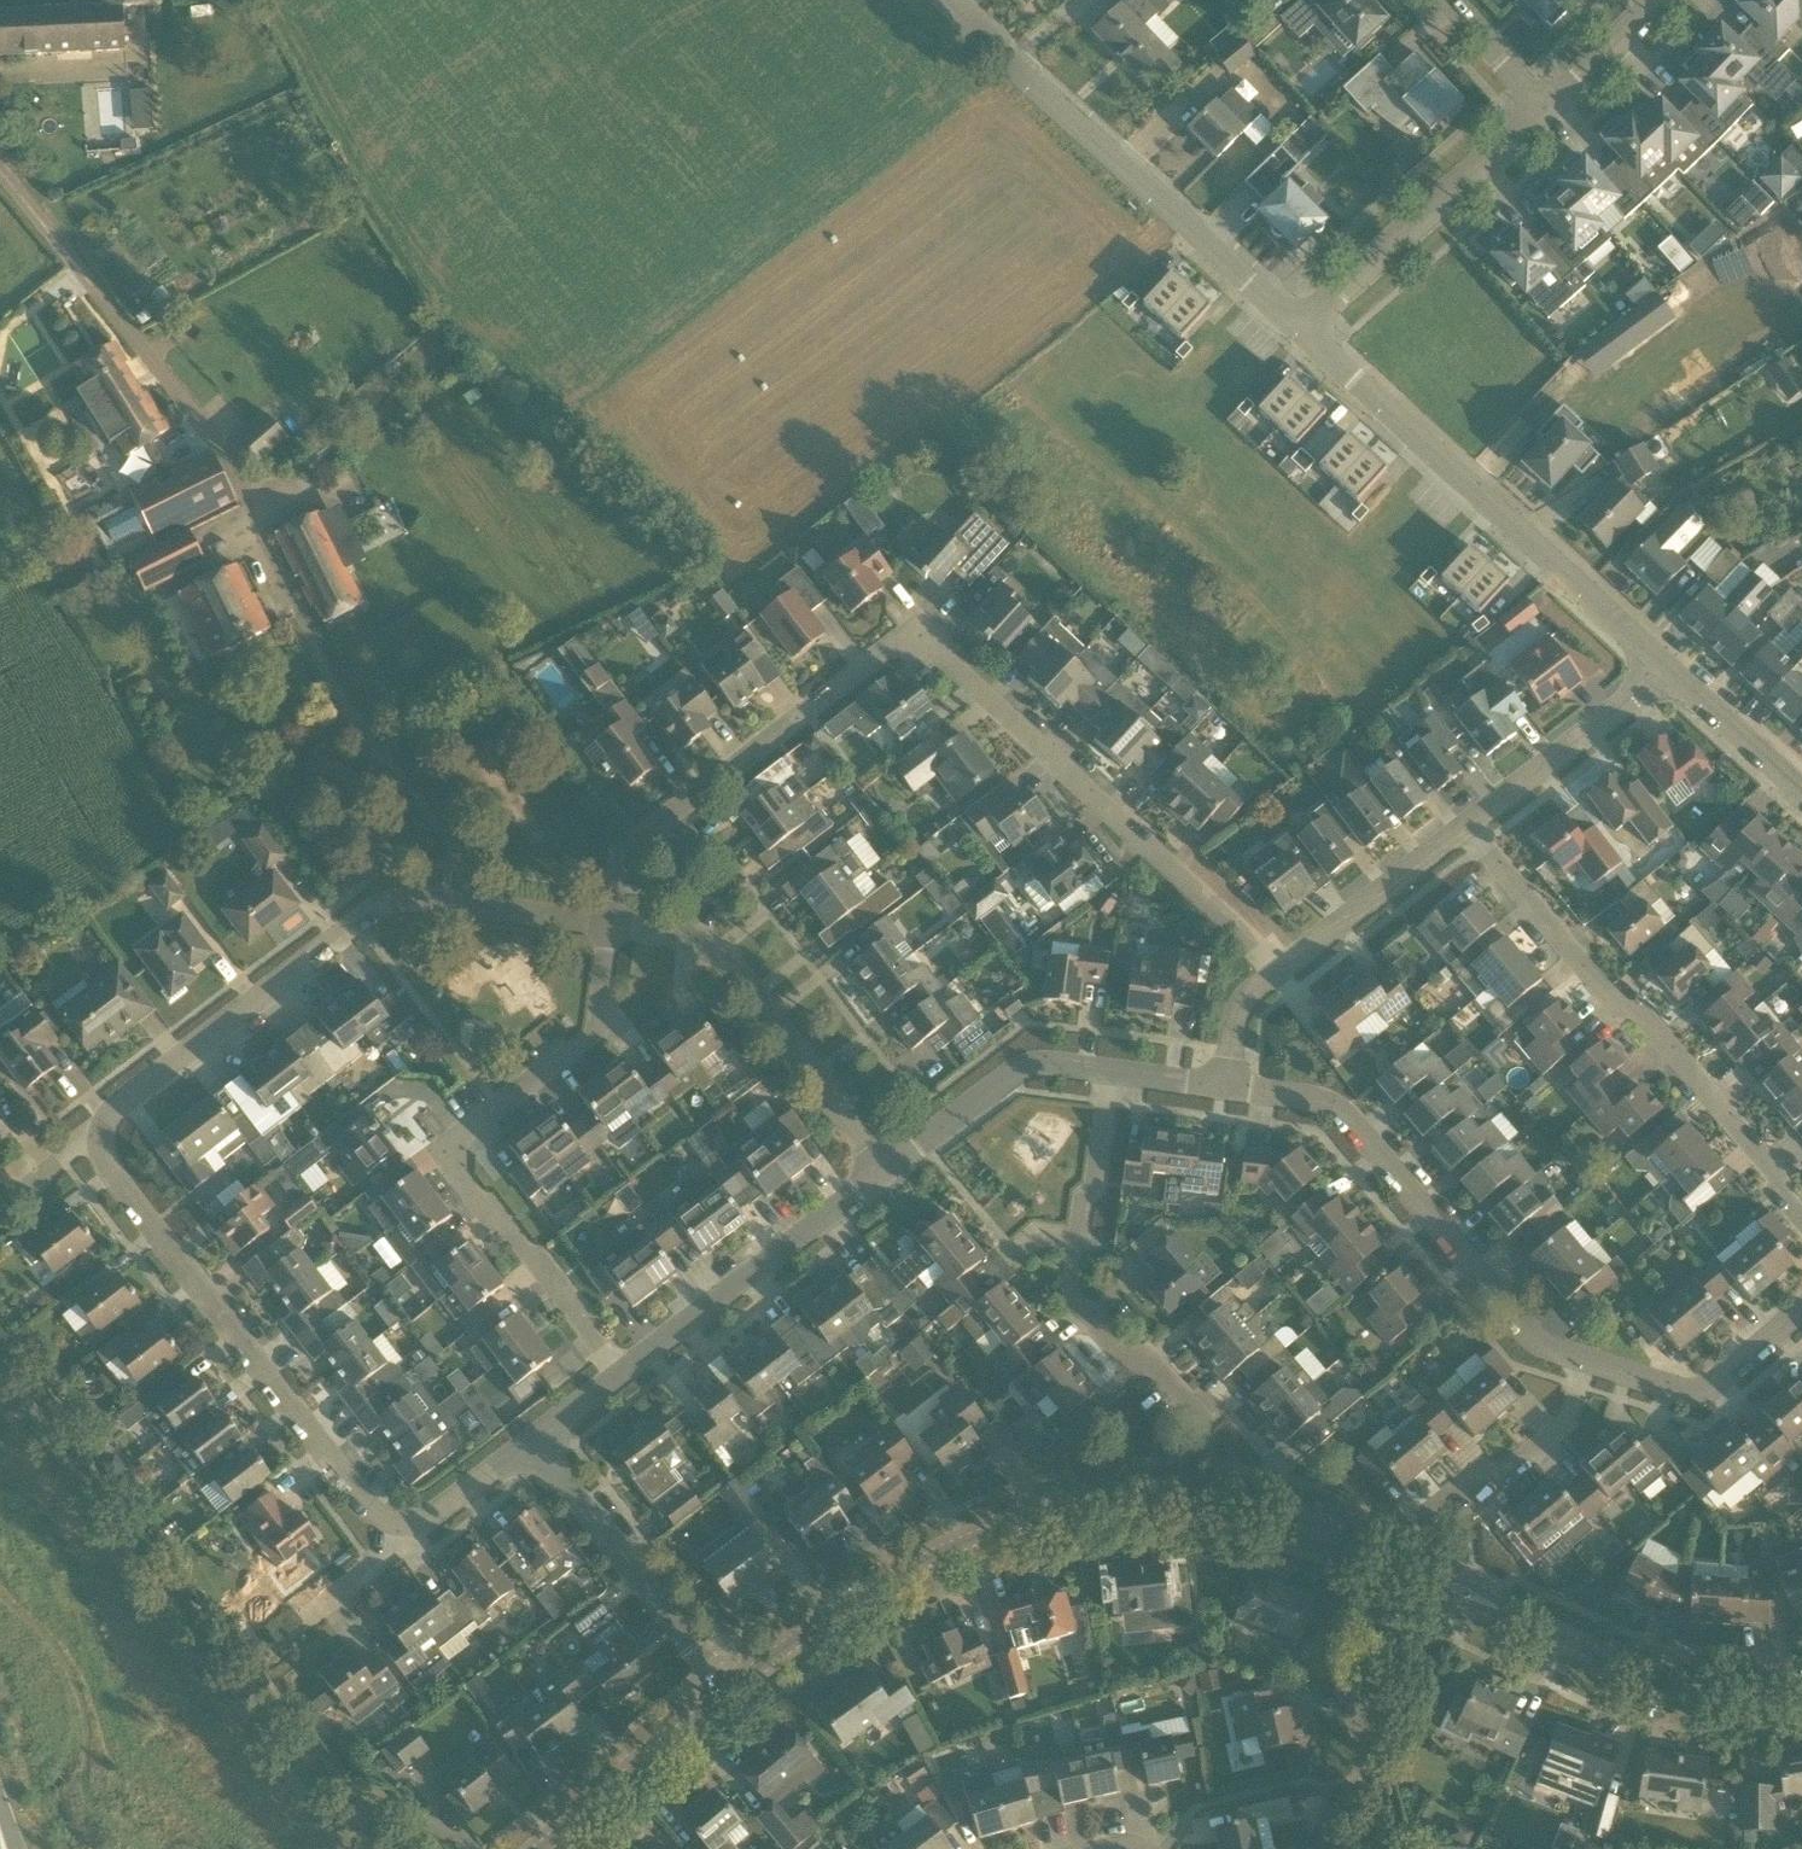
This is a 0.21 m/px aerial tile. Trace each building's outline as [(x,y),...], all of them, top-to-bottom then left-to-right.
[(125,51),(123,7),(161,5),(160,0),(88,0),(88,8),(0,12),(0,57),(125,51)] [(1095,31),(1139,77),(1150,66),(1164,80),(1178,66),(1165,52),(1143,28),(1157,15),(1159,17),(1176,0),(1127,0),(1095,31)] [(1373,39),(1370,36),(1387,21),(1372,5),(1373,4),(1369,0),(1330,0),(1326,4),(1323,0),(1300,0),(1280,18),(1299,40),(1319,21),(1327,30),(1332,26),(1354,51),(1357,48),(1360,51),(1373,39)] [(1515,2),(1525,11),(1529,7),(1551,28),(1566,13),(1559,6),(1565,0),(1517,0),(1515,2)] [(1781,0),(1733,0),(1763,28),(1752,39),(1777,63),(1789,51),(1777,40),(1799,18),(1799,17),(1781,0)] [(1799,18),(1801,21),(1801,0),(1781,0),(1799,17),(1799,18)] [(1269,16),(1243,40),(1253,51),(1279,27),(1269,16)] [(1705,44),(1697,53),(1740,94),(1740,93),(1733,86),(1745,74),(1757,86),(1758,85),(1757,84),(1761,80),(1778,97),(1785,90),(1786,91),(1796,81),(1777,63),(1752,39),(1742,50),(1713,22),(1698,37),(1705,44)] [(1241,38),(1216,58),(1230,75),(1255,55),(1241,38)] [(1430,135),(1444,122),(1447,125),(1465,109),(1433,74),(1435,73),(1434,72),(1433,73),(1416,53),(1394,73),(1379,56),(1343,90),(1366,115),(1376,106),(1401,126),(1413,115),(1430,135)] [(1740,94),(1697,53),(1683,67),(1690,74),(1681,84),(1703,105),(1693,116),(1718,142),(1752,106),(1740,94)] [(1217,158),(1243,133),(1255,146),(1273,128),(1232,87),(1189,130),(1217,158)] [(150,90),(134,91),(138,130),(154,128),(150,90)] [(1718,142),(1693,116),(1682,126),(1661,104),(1651,113),(1644,106),(1630,120),(1678,170),(1683,176),(1718,142)] [(1309,120),(1301,128),(1319,147),(1329,137),(1311,118),(1309,120)] [(1678,170),(1630,120),(1621,128),(1614,121),(1599,135),(1627,165),(1616,175),(1642,204),(1678,170)] [(1280,148),(1244,184),(1263,202),(1264,201),(1268,204),(1259,213),(1270,224),(1270,225),(1271,225),(1271,230),(1273,235),(1278,238),(1283,238),(1284,238),(1295,249),(1313,231),(1316,232),(1319,232),(1324,228),(1323,222),(1312,211),(1322,201),(1308,187),(1298,197),(1287,186),(1286,187),(1282,183),(1299,167),(1280,148)] [(1642,204),(1616,175),(1605,185),(1578,154),(1562,168),(1569,176),(1559,184),(1592,221),(1593,220),(1611,205),(1624,220),(1642,204)] [(1781,157),(1758,179),(1780,201),(1801,180),(1801,178),(1781,157)] [(1776,200),(1758,183),(1756,185),(1754,184),(1740,198),(1759,216),(1776,200)] [(1561,237),(1550,246),(1582,283),(1594,273),(1585,262),(1586,262),(1585,261),(1610,240),(1593,220),(1592,221),(1559,184),(1545,197),(1551,205),(1541,213),(1561,237)] [(1512,226),(1496,239),(1503,247),(1493,256),(1506,271),(1501,275),(1512,288),(1517,283),(1525,293),(1537,283),(1560,309),(1585,287),(1582,283),(1550,246),(1538,256),(1512,226)] [(1698,237),(1689,247),(1701,259),(1710,249),(1698,237)] [(1192,290),(1173,272),(1143,305),(1162,322),(1192,290)] [(1181,340),(1211,307),(1192,290),(1162,322),(1181,340)] [(1121,304),(1129,311),(1138,300),(1131,294),(1121,304)] [(1635,309),(1596,337),(1615,363),(1674,319),(1656,294),(1635,309)] [(1560,362),(1573,351),(1563,340),(1550,350),(1560,362)] [(169,430),(146,393),(143,395),(128,371),(124,365),(127,364),(115,343),(71,369),(83,389),(77,393),(78,395),(80,394),(97,422),(102,419),(115,439),(108,443),(109,445),(116,441),(126,458),(145,446),(152,441),(169,430)] [(1185,343),(1175,354),(1182,360),(1192,350),(1185,343)] [(1785,358),(1766,373),(1775,384),(1794,370),(1785,358)] [(1307,396),(1288,379),(1258,411),(1277,429),(1307,396)] [(1678,379),(1651,397),(1666,419),(1694,401),(1678,379)] [(1307,396),(1277,429),(1296,446),(1326,414),(1307,396)] [(1244,417),(1254,407),(1247,400),(1237,411),(1244,417)] [(1536,434),(1544,442),(1522,465),(1549,490),(1571,467),(1582,476),(1599,457),(1575,434),(1583,425),(1563,406),(1536,434)] [(268,415),(232,446),(250,471),(288,438),(268,415)] [(1658,434),(1641,445),(1614,462),(1623,476),(1618,481),(1578,521),(1606,548),(1634,519),(1642,527),(1652,517),(1657,511),(1631,485),(1656,469),(1653,464),(1670,453),(1658,434)] [(1319,467),(1338,485),(1368,453),(1349,435),(1319,467)] [(171,482),(152,441),(145,446),(164,486),(161,487),(155,480),(129,492),(155,542),(237,500),(213,453),(172,472),(175,481),(171,482)] [(1300,450),(1290,460),(1298,467),(1307,456),(1300,450)] [(1387,470),(1368,453),(1338,485),(1357,502),(1387,470)] [(1307,456),(1298,467),(1305,473),(1315,463),(1308,456),(1307,456)] [(1655,597),(1685,567),(1675,557),(1716,514),(1696,494),(1654,537),(1624,567),(1655,597)] [(857,495),(842,506),(865,535),(879,524),(868,509),(857,495)] [(1368,512),(1361,506),(1351,516),(1359,523),(1368,512)] [(364,604),(318,513),(275,534),(297,577),(301,574),(307,587),(303,589),(313,610),(316,608),(324,624),(364,604)] [(951,541),(933,524),(901,558),(925,580),(928,577),(939,586),(962,561),(979,577),(1009,545),(975,514),(951,541)] [(1014,522),(1007,530),(1015,538),(1022,530),(1014,522)] [(129,559),(145,595),(207,566),(190,530),(129,559)] [(892,573),(865,538),(820,572),(851,613),(881,590),(877,584),(892,573)] [(799,539),(786,549),(787,550),(795,561),(808,552),(799,539)] [(1471,548),(1441,580),(1460,597),(1490,565),(1471,548)] [(1723,553),(1703,573),(1719,587),(1740,563),(1725,551),(1723,553)] [(236,565),(179,594),(211,659),(271,629),(253,595),(251,596),(236,565)] [(1509,583),(1490,565),(1460,597),(1479,615),(1509,583)] [(786,597),(761,616),(793,658),(825,634),(810,614),(825,602),(798,568),(777,584),(786,597)] [(995,568),(976,589),(987,600),(969,620),(966,623),(987,643),(991,639),(1004,651),(1012,642),(1023,652),(1040,634),(1029,624),(1032,621),(1010,601),(1015,596),(1002,584),(1007,579),(995,568)] [(1437,575),(1429,568),(1419,579),(1427,586),(1437,575)] [(1724,604),(1707,588),(1679,619),(1705,643),(1761,583),(1752,574),(1724,604)] [(1761,583),(1705,643),(1731,668),(1759,637),(1743,622),(1771,592),(1761,583)] [(723,620),(737,609),(722,590),(708,601),(723,620)] [(1801,600),(1790,590),(1766,616),(1777,626),(1797,605),(1801,610),(1801,600)] [(1510,636),(1538,614),(1527,599),(1498,621),(1510,636)] [(1777,626),(1782,631),(1788,637),(1801,622),(1801,610),(1797,605),(1777,626)] [(638,610),(628,618),(638,631),(648,623),(638,610)] [(678,630),(668,617),(656,628),(666,640),(678,630)] [(1471,626),(1477,634),(1489,625),(1483,618),(1471,626)] [(1084,651),(1052,621),(1040,634),(1023,652),(1018,657),(1030,667),(1029,667),(1035,673),(1028,681),(1043,695),(1084,651)] [(762,688),(765,686),(750,666),(763,656),(761,654),(743,630),(720,647),(722,649),(730,660),(708,676),(734,710),(736,708),(748,699),(762,688)] [(1566,695),(1583,682),(1548,636),(1508,667),(1516,676),(1526,690),(1539,706),(1562,689),(1566,695)] [(1471,642),(1459,652),(1465,660),(1477,651),(1471,642)] [(1785,661),(1768,645),(1740,676),(1766,700),(1801,662),(1801,642),(1785,661)] [(1148,668),(1159,657),(1146,645),(1135,656),(1148,668)] [(1084,718),(1117,681),(1103,669),(1102,664),(1099,659),(1096,657),(1092,654),(1087,653),(1084,651),(1043,695),(1059,710),(1067,702),(1084,718)] [(1453,705),(1458,713),(1455,716),(1487,757),(1508,740),(1503,733),(1511,728),(1509,725),(1526,712),(1515,698),(1504,684),(1486,662),(1462,680),(1471,691),(1453,705)] [(1766,700),(1792,724),(1801,714),(1801,662),(1766,700)] [(612,779),(619,773),(631,789),(657,768),(634,738),(646,728),(598,664),(580,679),(607,714),(599,721),(600,722),(593,727),(591,737),(606,757),(599,762),(612,779)] [(887,723),(901,742),(913,732),(915,730),(911,725),(931,710),(910,682),(902,688),(892,675),(825,727),(835,740),(855,725),(866,739),(887,723)] [(1516,676),(1504,684),(1515,698),(1526,690),(1516,676)] [(682,694),(654,716),(680,751),(710,728),(703,720),(716,710),(693,680),(679,691),(682,694)] [(1109,756),(1149,713),(1150,712),(1117,681),(1084,718),(1101,733),(1093,741),(1109,756)] [(1211,710),(1196,696),(1182,711),(1190,717),(1197,723),(1198,724),(1211,710)] [(1429,705),(1421,711),(1428,719),(1434,714),(1435,713),(1429,705)] [(1182,743),(1177,739),(1184,732),(1168,717),(1162,724),(1149,713),(1109,756),(1125,771),(1132,763),(1138,768),(1150,778),(1163,764),(1182,743)] [(1446,754),(1458,744),(1434,714),(1428,719),(1414,730),(1411,726),(1395,738),(1422,773),(1437,792),(1461,774),(1446,754)] [(913,732),(901,742),(901,755),(904,759),(922,745),(913,732)] [(935,776),(956,803),(995,773),(974,745),(972,747),(963,735),(948,746),(938,733),(922,745),(904,759),(894,766),(914,792),(935,776)] [(1175,816),(1211,777),(1200,768),(1211,756),(1189,735),(1182,743),(1163,764),(1175,775),(1158,794),(1166,802),(1163,806),(1175,816)] [(813,736),(802,744),(811,756),(822,747),(813,736)] [(1395,738),(1394,736),(1380,746),(1388,756),(1381,761),(1387,769),(1371,782),(1386,801),(1389,805),(1401,820),(1425,802),(1419,793),(1418,793),(1410,782),(1422,773),(1407,753),(1395,738)] [(1680,757),(1675,751),(1664,737),(1637,757),(1665,794),(1676,807),(1693,793),(1690,789),(1711,773),(1692,748),(1680,757)] [(1335,811),(1349,829),(1364,849),(1389,830),(1374,810),(1386,801),(1371,782),(1362,770),(1348,752),(1343,755),(1338,793),(1346,802),(1335,811)] [(807,793),(782,760),(750,784),(752,787),(722,811),(732,824),(741,816),(755,833),(800,798),(807,793)] [(1630,796),(1626,790),(1614,775),(1587,796),(1615,832),(1629,822),(1648,847),(1672,828),(1642,787),(1630,796)] [(1198,832),(1216,813),(1227,823),(1253,795),(1239,781),(1228,793),(1211,777),(1175,816),(1187,827),(1190,824),(1198,832)] [(1005,782),(964,813),(975,828),(971,831),(983,846),(1000,833),(1013,849),(1049,821),(1030,795),(1025,799),(1021,793),(1016,797),(1005,782)] [(1733,794),(1732,801),(1736,806),(1745,799),(1738,788),(1733,794)] [(860,816),(874,805),(865,793),(851,805),(860,816)] [(800,798),(755,833),(768,851),(758,858),(768,871),(798,848),(800,850),(833,827),(820,810),(814,816),(800,798)] [(1298,839),(1297,839),(1312,859),(1313,858),(1328,877),(1352,858),(1337,839),(1349,829),(1335,811),(1328,802),(1308,817),(1314,826),(1298,839)] [(868,827),(883,816),(874,805),(860,816),(868,827)] [(1562,873),(1577,862),(1594,885),(1622,863),(1594,827),(1580,838),(1562,815),(1534,837),(1562,873)] [(1728,819),(1701,849),(1726,873),(1719,881),(1730,892),(1750,871),(1779,839),(1758,819),(1744,834),(1728,819)] [(267,872),(286,857),(262,826),(243,841),(267,872)] [(1268,849),(1278,863),(1257,879),(1284,913),(1314,890),(1306,879),(1320,869),(1312,859),(1297,839),(1291,831),(1268,849)] [(1060,837),(1024,864),(1034,877),(1033,878),(1034,879),(1025,886),(1024,891),(1040,913),(1046,913),(1055,906),(1056,907),(1098,875),(1092,868),(1093,867),(1096,861),(1088,852),(1082,853),(1081,854),(1075,846),(1069,850),(1060,837)] [(810,863),(812,865),(782,889),(792,902),(801,895),(814,912),(865,872),(867,871),(841,838),(810,863)] [(1750,871),(1760,881),(1750,892),(1775,915),(1801,885),(1801,860),(1800,858),(1779,839),(1750,871)] [(1685,857),(1679,855),(1674,857),(1672,863),(1675,868),(1680,870),(1685,868),(1687,862),(1685,857)] [(928,869),(917,879),(925,888),(936,879),(928,869)] [(828,949),(858,926),(860,929),(902,898),(889,882),(878,890),(865,872),(814,912),(827,929),(818,936),(828,949)] [(274,873),(224,911),(249,944),(299,905),(274,873)] [(168,909),(183,897),(167,875),(151,887),(168,909)] [(952,890),(963,905),(976,895),(976,894),(965,880),(952,890)] [(996,880),(976,894),(976,895),(963,905),(976,922),(1009,897),(996,880)] [(1628,957),(1674,917),(1660,900),(1643,881),(1639,884),(1619,901),(1628,912),(1606,931),(1628,957)] [(1253,882),(1243,889),(1254,904),(1264,896),(1253,882)] [(1801,956),(1801,955),(1801,885),(1775,915),(1752,939),(1759,946),(1782,921),(1798,936),(1793,941),(1801,956)] [(1106,917),(1119,901),(1106,890),(1093,907),(1106,917)] [(1735,919),(1745,909),(1727,891),(1717,901),(1735,919)] [(961,905),(951,894),(940,903),(949,915),(961,905)] [(1475,943),(1495,927),(1476,905),(1461,917),(1448,903),(1417,929),(1439,954),(1448,966),(1461,955),(1475,943)] [(1708,908),(1698,917),(1705,925),(1715,917),(1708,908)] [(183,916),(135,951),(165,989),(161,992),(170,1004),(187,991),(184,987),(196,978),(190,970),(212,953),(183,916)] [(848,967),(865,990),(902,963),(913,954),(905,943),(886,918),(860,937),(870,950),(848,967)] [(1712,949),(1692,925),(1668,946),(1677,957),(1655,975),(1677,1001),(1712,972),(1701,958),(1712,949)] [(1025,947),(1016,935),(1000,947),(1009,959),(1025,947)] [(1490,988),(1523,960),(1504,938),(1485,955),(1475,943),(1461,955),(1448,966),(1477,999),(1490,988)] [(1053,943),(1051,958),(1049,957),(1044,1001),(1079,1006),(1083,981),(1105,984),(1109,955),(1078,951),(1079,947),(1053,943)] [(1158,964),(1134,960),(1127,1012),(1170,1018),(1174,988),(1195,991),(1196,982),(1199,956),(1159,951),(1158,964)] [(1759,954),(1750,965),(1762,976),(1772,964),(1759,954)] [(1196,982),(1208,984),(1210,969),(1212,958),(1211,958),(1199,956),(1196,982)] [(1523,960),(1490,988),(1499,999),(1486,1010),(1505,1032),(1532,1010),(1522,998),(1541,982),(1523,960)] [(906,996),(917,1010),(931,1000),(942,991),(923,966),(911,975),(902,963),(865,990),(883,1013),(906,996)] [(118,964),(57,1011),(88,1052),(104,1039),(108,1045),(153,1010),(118,964)] [(1435,978),(1441,985),(1452,976),(1446,969),(1435,978)] [(1387,973),(1373,984),(1362,970),(1339,988),(1365,1021),(1377,1012),(1385,1024),(1411,1004),(1387,973)] [(1699,1020),(1717,1042),(1749,1015),(1741,1005),(1754,994),(1735,972),(1711,992),(1719,1002),(1699,1020)] [(351,993),(340,1002),(366,1035),(377,1050),(391,1039),(388,1036),(413,1017),(394,992),(378,1005),(360,981),(349,990),(351,993)] [(1365,1021),(1339,988),(1316,1005),(1327,1020),(1313,1031),(1337,1061),(1362,1041),(1353,1030),(1365,1021)] [(931,1000),(917,1010),(894,1028),(912,1051),(931,1036),(942,1050),(980,1020),(961,995),(951,1003),(942,991),(931,1000)] [(1014,997),(1001,1008),(1008,1018),(1022,1007),(1014,997)] [(354,1044),(366,1035),(340,1002),(329,1010),(327,1007),(315,1016),(333,1039),(317,1051),(336,1076),(363,1055),(354,1044)] [(1560,1041),(1567,1036),(1580,1025),(1561,1002),(1527,1030),(1525,1027),(1514,1036),(1517,1040),(1515,1042),(1524,1052),(1543,1075),(1566,1056),(1556,1045),(1560,1041)] [(12,1026),(10,1023),(0,1031),(0,1056),(26,1090),(56,1066),(44,1050),(57,1040),(54,1035),(39,1016),(34,1009),(12,1026)] [(46,1010),(39,1016),(54,1035),(61,1030),(46,1010)] [(733,1051),(740,1045),(721,1021),(709,1030),(695,1012),(673,1030),(700,1064),(721,1048),(727,1055),(733,1051)] [(1749,1015),(1717,1042),(1736,1064),(1756,1046),(1765,1057),(1789,1037),(1771,1014),(1758,1025),(1749,1015)] [(663,1062),(651,1072),(669,1096),(682,1086),(678,1081),(700,1064),(673,1030),(651,1047),(663,1062)] [(1774,1107),(1801,1084),(1801,1052),(1789,1037),(1765,1057),(1775,1069),(1756,1085),(1774,1107)] [(1397,1038),(1385,1047),(1399,1064),(1409,1055),(1409,1054),(1397,1038)] [(274,1052),(264,1060),(289,1094),(301,1085),(309,1096),(327,1083),(336,1076),(317,1051),(301,1063),(283,1040),(272,1049),(274,1052)] [(1603,1081),(1609,1076),(1623,1065),(1603,1042),(1570,1070),(1579,1081),(1566,1092),(1586,1115),(1608,1097),(1599,1085),(1603,1081)] [(740,1045),(733,1051),(739,1058),(746,1053),(740,1045)] [(1450,1077),(1432,1056),(1419,1067),(1409,1055),(1399,1064),(1376,1083),(1395,1105),(1398,1102),(1399,1101),(1415,1088),(1424,1099),(1437,1088),(1450,1077)] [(301,1110),(289,1094),(264,1060),(253,1069),(250,1065),(239,1074),(255,1095),(239,1107),(244,1113),(244,1114),(261,1137),(262,1138),(301,1110)] [(669,1096),(651,1072),(639,1081),(623,1060),(601,1077),(627,1112),(649,1096),(656,1106),(669,1096)] [(1450,1077),(1424,1099),(1404,1116),(1423,1138),(1442,1122),(1452,1133),(1483,1108),(1454,1074),(1450,1077)] [(336,1076),(327,1083),(333,1089),(342,1082),(336,1076)] [(578,1095),(592,1113),(580,1122),(599,1146),(609,1138),(618,1150),(642,1132),(635,1122),(627,1112),(601,1077),(578,1095)] [(1774,1107),(1793,1129),(1801,1122),(1801,1084),(1774,1107)] [(1608,1097),(1586,1115),(1605,1138),(1618,1127),(1628,1139),(1661,1111),(1642,1088),(1629,1099),(1622,1104),(1618,1108),(1608,1097)] [(1539,1103),(1529,1090),(1519,1098),(1529,1111),(1539,1103)] [(261,1137),(244,1114),(231,1123),(212,1098),(188,1116),(223,1162),(247,1144),(249,1146),(261,1137)] [(1452,1133),(1432,1149),(1451,1171),(1470,1155),(1480,1166),(1494,1155),(1507,1144),(1489,1123),(1495,1119),(1487,1109),(1485,1111),(1483,1108),(1452,1133)] [(752,1133),(762,1146),(789,1181),(811,1164),(797,1146),(810,1136),(791,1112),(778,1122),(774,1116),(752,1133)] [(580,1122),(568,1132),(554,1113),(532,1130),(570,1180),(591,1163),(585,1156),(599,1146),(580,1122)] [(372,1115),(353,1129),(335,1143),(349,1161),(362,1178),(375,1169),(392,1156),(394,1154),(380,1135),(385,1131),(372,1115)] [(172,1171),(190,1194),(191,1193),(202,1184),(214,1175),(211,1171),(223,1162),(188,1116),(164,1134),(169,1142),(185,1162),(172,1171)] [(1661,1164),(1671,1176),(1704,1148),(1686,1126),(1669,1140),(1660,1129),(1624,1158),(1636,1172),(1650,1173),(1661,1164)] [(570,1180),(532,1130),(509,1147),(523,1166),(511,1175),(530,1199),(543,1189),(548,1196),(570,1180)] [(1167,1175),(1173,1134),(1145,1130),(1142,1151),(1127,1149),(1122,1184),(1151,1188),(1153,1174),(1167,1175)] [(1180,1192),(1218,1197),(1224,1146),(1200,1142),(1201,1138),(1173,1134),(1167,1175),(1181,1177),(1180,1192)] [(284,1164),(295,1179),(328,1154),(317,1139),(284,1164)] [(767,1198),(789,1181),(762,1146),(741,1163),(737,1157),(724,1167),(743,1192),(755,1182),(767,1198)] [(1680,1225),(1715,1195),(1706,1183),(1723,1169),(1704,1148),(1671,1176),(1659,1185),(1670,1198),(1668,1212),(1680,1225)] [(271,1149),(258,1159),(265,1167),(277,1157),(271,1149)] [(1274,1190),(1285,1203),(1320,1174),(1300,1150),(1282,1165),(1274,1155),(1245,1151),(1240,1183),(1257,1185),(1267,1196),(1274,1190)] [(1499,1188),(1508,1199),(1522,1188),(1535,1177),(1516,1155),(1504,1166),(1494,1155),(1480,1166),(1464,1179),(1460,1183),(1479,1205),(1499,1188)] [(730,1201),(743,1192),(724,1167),(711,1177),(718,1187),(697,1204),(724,1239),(746,1222),(730,1201)] [(1522,1188),(1508,1199),(1489,1216),(1507,1238),(1527,1221),(1536,1233),(1560,1213),(1563,1210),(1546,1190),(1549,1181),(1541,1172),(1535,1177),(1522,1188)] [(365,1193),(375,1206),(371,1209),(387,1230),(398,1222),(399,1222),(434,1195),(417,1173),(398,1187),(389,1175),(365,1193)] [(236,1181),(216,1197),(217,1198),(225,1209),(229,1206),(246,1193),(236,1181)] [(229,1206),(225,1209),(210,1220),(206,1224),(215,1235),(217,1233),(235,1257),(270,1230),(260,1217),(274,1206),(258,1184),(246,1193),(229,1206)] [(657,1222),(675,1247),(687,1238),(701,1256),(724,1239),(697,1204),(687,1190),(665,1207),(669,1213),(657,1222)] [(434,1195),(399,1222),(415,1243),(408,1249),(417,1262),(442,1244),(433,1231),(451,1218),(434,1195)] [(1342,1196),(1328,1208),(1318,1195),(1287,1221),(1307,1245),(1319,1236),(1329,1249),(1362,1221),(1342,1196)] [(280,1216),(292,1232),(296,1228),(295,1227),(317,1210),(306,1196),(280,1216)] [(202,1210),(210,1220),(225,1209),(217,1198),(202,1210)] [(1222,1205),(1204,1203),(1202,1222),(1220,1222),(1222,1205)] [(584,1222),(594,1223),(600,1219),(593,1210),(581,1218),(584,1222)] [(1536,1233),(1546,1244),(1529,1258),(1547,1280),(1581,1252),(1564,1231),(1570,1225),(1560,1213),(1536,1233)] [(1764,1233),(1743,1250),(1772,1284),(1793,1265),(1777,1247),(1789,1237),(1786,1233),(1787,1232),(1784,1228),(1783,1229),(1769,1213),(1757,1224),(1764,1233)] [(15,1239),(35,1264),(43,1258),(54,1273),(93,1243),(72,1215),(61,1223),(50,1225),(44,1217),(15,1239)] [(911,1234),(922,1248),(910,1258),(892,1274),(905,1289),(916,1278),(923,1273),(923,1274),(967,1237),(949,1215),(929,1232),(923,1224),(911,1234)] [(1160,1220),(1150,1229),(1163,1244),(1145,1259),(1160,1277),(1146,1289),(1167,1315),(1203,1285),(1189,1268),(1198,1260),(1175,1233),(1174,1234),(1163,1221),(1160,1220)] [(1362,1221),(1329,1249),(1340,1261),(1329,1270),(1349,1295),(1380,1269),(1369,1256),(1383,1244),(1362,1221)] [(663,1256),(675,1247),(657,1222),(643,1232),(639,1227),(618,1243),(628,1256),(655,1291),(677,1274),(663,1256)] [(269,1282),(281,1298),(316,1272),(300,1251),(304,1248),(305,1241),(296,1228),(292,1232),(243,1268),(260,1289),(269,1282)] [(1678,1243),(1671,1234),(1662,1242),(1669,1250),(1678,1243)] [(969,1272),(985,1258),(967,1237),(923,1274),(923,1273),(918,1278),(927,1289),(933,1284),(952,1307),(979,1284),(969,1272)] [(1566,1301),(1583,1287),(1593,1299),(1605,1288),(1614,1280),(1616,1279),(1628,1269),(1617,1257),(1612,1261),(1594,1241),(1581,1252),(1547,1280),(1566,1301)] [(1722,1293),(1734,1283),(1750,1302),(1772,1284),(1743,1250),(1735,1241),(1716,1257),(1715,1257),(1702,1268),(1703,1269),(1722,1293)] [(451,1291),(486,1264),(470,1242),(451,1256),(442,1244),(417,1262),(427,1275),(419,1282),(436,1303),(451,1291)] [(601,1265),(588,1275),(606,1300),(618,1290),(632,1308),(655,1291),(628,1256),(618,1244),(597,1260),(601,1265)] [(876,1256),(863,1267),(876,1282),(891,1301),(905,1289),(892,1274),(877,1255),(876,1256)] [(1261,1255),(1252,1262),(1252,1263),(1261,1274),(1270,1267),(1261,1255)] [(458,1320),(468,1333),(492,1314),(483,1302),(504,1287),(487,1264),(451,1291),(468,1312),(458,1320)] [(1403,1268),(1369,1297),(1380,1309),(1367,1320),(1388,1345),(1421,1317),(1410,1304),(1423,1293),(1403,1268)] [(1711,1303),(1722,1293),(1703,1269),(1690,1280),(1693,1283),(1672,1300),(1700,1334),(1722,1316),(1711,1303)] [(316,1272),(281,1298),(293,1313),(283,1320),(299,1341),(347,1304),(338,1292),(332,1293),(316,1272)] [(78,1305),(99,1333),(139,1303),(117,1274),(94,1292),(85,1280),(61,1299),(70,1311),(78,1305)] [(903,1314),(891,1301),(876,1282),(860,1295),(845,1275),(822,1292),(851,1328),(862,1319),(871,1331),(882,1323),(886,1328),(903,1314)] [(1328,1283),(1322,1289),(1334,1303),(1340,1297),(1328,1283)] [(979,1284),(952,1307),(938,1318),(948,1330),(962,1319),(964,1321),(965,1329),(976,1342),(990,1330),(991,1331),(1023,1303),(1012,1290),(1009,1292),(1002,1284),(989,1295),(979,1284)] [(1198,1347),(1207,1358),(1256,1316),(1246,1304),(1241,1308),(1223,1287),(1198,1308),(1208,1320),(1187,1338),(1196,1349),(1198,1347)] [(808,1319),(815,1329),(801,1340),(823,1367),(848,1348),(865,1345),(851,1328),(822,1292),(800,1309),(808,1319)] [(1651,1318),(1646,1311),(1633,1321),(1653,1345),(1665,1335),(1679,1352),(1700,1334),(1672,1300),(1651,1318)] [(991,1354),(1008,1373),(1035,1350),(1026,1338),(1038,1328),(1032,1320),(1035,1317),(1023,1303),(991,1331),(1002,1344),(991,1354)] [(324,1355),(336,1370),(371,1344),(354,1322),(356,1316),(347,1304),(299,1341),(315,1362),(324,1355)] [(478,1346),(471,1351),(488,1373),(500,1364),(535,1337),(517,1315),(502,1327),(492,1314),(468,1333),(478,1346)] [(911,1321),(920,1331),(930,1323),(925,1317),(917,1316),(911,1321)] [(1256,1316),(1207,1358),(1216,1368),(1214,1370),(1223,1381),(1237,1369),(1249,1359),(1258,1371),(1285,1349),(1284,1349),(1274,1336),(1268,1341),(1261,1332),(1261,1321),(1256,1316)] [(96,1353),(127,1393),(178,1355),(157,1326),(134,1344),(124,1332),(96,1353)] [(750,1348),(778,1384),(789,1375),(798,1386),(823,1367),(801,1340),(788,1350),(772,1330),(750,1348)] [(508,1391),(518,1404),(543,1385),(533,1373),(552,1359),(535,1337),(500,1364),(516,1385),(508,1391)] [(900,1354),(916,1372),(936,1355),(920,1337),(900,1354)] [(373,1347),(371,1344),(336,1370),(348,1386),(339,1393),(355,1414),(379,1395),(403,1377),(394,1365),(387,1365),(385,1362),(373,1347)] [(743,1386),(729,1396),(741,1412),(750,1423),(775,1404),(766,1393),(778,1384),(750,1348),(727,1365),(743,1386)] [(1260,1409),(1269,1419),(1302,1391),(1313,1382),(1285,1349),(1258,1371),(1268,1383),(1248,1400),(1258,1411),(1260,1409)] [(422,1350),(412,1357),(417,1364),(427,1357),(422,1350)] [(1035,1350),(1008,1373),(1008,1374),(1014,1381),(1024,1393),(1035,1384),(1047,1397),(1079,1370),(1067,1356),(1064,1359),(1058,1351),(1045,1361),(1035,1350)] [(1488,1370),(1467,1387),(1495,1421),(1517,1402),(1501,1384),(1513,1374),(1493,1350),(1481,1361),(1488,1370)] [(1371,1382),(1383,1371),(1370,1355),(1357,1366),(1371,1382)] [(1082,1404),(1094,1394),(1088,1386),(1091,1384),(1079,1370),(1047,1397),(1058,1411),(1047,1420),(1065,1442),(1093,1419),(1082,1404)] [(1004,1378),(991,1389),(1000,1400),(1008,1393),(1008,1391),(1009,1384),(1014,1381),(1008,1374),(1004,1378)] [(1427,1406),(1446,1430),(1458,1420),(1474,1439),(1495,1421),(1467,1387),(1456,1375),(1436,1392),(1439,1396),(1427,1406)] [(189,1384),(182,1390),(172,1377),(136,1405),(145,1418),(163,1442),(195,1418),(201,1414),(215,1403),(215,1402),(196,1378),(189,1384)] [(380,1427),(392,1443),(438,1408),(418,1383),(412,1388),(403,1377),(355,1414),(370,1434),(380,1427)] [(1782,1393),(1801,1417),(1801,1377),(1782,1393)] [(694,1425),(713,1452),(721,1445),(738,1432),(729,1421),(741,1412),(729,1396),(716,1379),(704,1387),(702,1384),(690,1393),(707,1416),(694,1425)] [(938,1425),(921,1439),(953,1479),(968,1467),(973,1473),(990,1460),(973,1439),(988,1428),(956,1388),(940,1400),(944,1405),(931,1416),(938,1425)] [(1311,1403),(1302,1391),(1269,1419),(1277,1430),(1275,1432),(1285,1443),(1304,1427),(1320,1446),(1335,1434),(1328,1426),(1361,1398),(1357,1393),(1343,1391),(1330,1402),(1322,1393),(1311,1403)] [(457,1393),(438,1408),(392,1443),(403,1458),(394,1465),(398,1470),(410,1487),(457,1451),(457,1446),(449,1435),(460,1426),(454,1418),(468,1408),(457,1393)] [(1761,1436),(1785,1465),(1798,1454),(1793,1448),(1790,1445),(1801,1434),(1801,1417),(1782,1393),(1760,1412),(1772,1426),(1761,1436)] [(474,1415),(489,1435),(502,1425),(487,1405),(474,1415)] [(1405,1405),(1384,1423),(1395,1436),(1425,1471),(1446,1453),(1435,1440),(1446,1430),(1427,1406),(1415,1416),(1405,1405)] [(808,1424),(818,1416),(814,1411),(807,1410),(801,1414),(808,1424)] [(195,1418),(163,1442),(190,1477),(204,1467),(204,1468),(223,1454),(243,1439),(224,1415),(204,1430),(195,1418)] [(676,1448),(668,1438),(662,1429),(657,1423),(652,1427),(650,1424),(637,1434),(640,1437),(617,1454),(625,1465),(630,1471),(627,1473),(633,1481),(636,1479),(653,1502),(650,1504),(659,1516),(664,1513),(685,1497),(669,1476),(675,1471),(687,1462),(676,1448)] [(481,1424),(467,1434),(477,1447),(491,1436),(489,1435),(481,1424)] [(868,1464),(851,1476),(879,1512),(883,1508),(885,1511),(898,1501),(896,1499),(908,1490),(891,1467),(910,1453),(890,1427),(859,1451),(868,1464)] [(1741,1479),(1751,1471),(1762,1484),(1785,1465),(1761,1436),(1749,1445),(1734,1428),(1712,1446),(1741,1479)] [(1657,1471),(1669,1461),(1667,1459),(1649,1438),(1637,1448),(1623,1430),(1601,1448),(1629,1482),(1640,1494),(1661,1477),(1657,1471)] [(1026,1431),(1014,1442),(1023,1454),(1036,1443),(1026,1431)] [(1377,1482),(1388,1472),(1403,1489),(1425,1471),(1395,1436),(1374,1454),(1369,1448),(1357,1458),(1377,1482)] [(808,1443),(796,1453),(805,1465),(818,1456),(808,1443)] [(721,1445),(713,1452),(726,1469),(734,1463),(721,1445)] [(1719,1497),(1741,1479),(1712,1446),(1691,1464),(1694,1467),(1682,1477),(1701,1501),(1713,1491),(1719,1497)] [(1590,1478),(1578,1488),(1597,1511),(1610,1501),(1609,1499),(1629,1482),(1601,1448),(1580,1466),(1590,1478)] [(204,1467),(190,1477),(219,1515),(271,1475),(252,1451),(232,1467),(223,1454),(204,1468),(204,1467)] [(113,1476),(124,1469),(127,1467),(116,1452),(100,1462),(111,1478),(113,1476)] [(835,1478),(818,1456),(805,1465),(813,1476),(804,1483),(808,1489),(796,1499),(792,1499),(789,1501),(786,1503),(785,1507),(784,1511),(785,1514),(786,1516),(789,1519),(788,1520),(812,1553),(849,1525),(842,1515),(855,1505),(835,1478)] [(128,1473),(117,1481),(116,1481),(126,1496),(141,1486),(130,1471),(128,1473)] [(1552,1480),(1530,1499),(1558,1532),(1572,1548),(1592,1531),(1585,1522),(1597,1511),(1578,1488),(1566,1498),(1552,1480)] [(747,1527),(763,1515),(737,1481),(721,1493),(747,1527)] [(271,1493),(239,1518),(278,1568),(318,1537),(300,1514),(292,1520),(271,1493)] [(664,1513),(666,1515),(673,1525),(699,1506),(689,1493),(685,1497),(664,1513)] [(1572,1548),(1558,1532),(1530,1499),(1528,1500),(1526,1499),(1517,1506),(1519,1508),(1508,1517),(1523,1534),(1511,1544),(1531,1567),(1543,1558),(1550,1566),(1572,1548)] [(505,1533),(523,1556),(511,1565),(533,1593),(544,1584),(552,1585),(572,1570),(573,1563),(564,1552),(572,1547),(562,1534),(555,1539),(534,1511),(505,1533)] [(783,1571),(754,1532),(706,1569),(732,1602),(762,1579),(766,1585),(783,1571)] [(460,1604),(474,1623),(478,1628),(491,1619),(484,1611),(512,1590),(482,1551),(454,1572),(472,1595),(460,1604)] [(1763,1584),(1768,1621),(1780,1619),(1780,1620),(1791,1616),(1793,1621),(1801,1617),(1801,1563),(1798,1553),(1776,1561),(1781,1576),(1777,1578),(1778,1579),(1763,1584)] [(1662,1570),(1637,1557),(1616,1597),(1642,1610),(1644,1606),(1654,1611),(1654,1610),(1666,1614),(1676,1577),(1662,1570)] [(1689,1619),(1717,1623),(1720,1580),(1721,1565),(1693,1563),(1681,1562),(1676,1577),(1666,1614),(1678,1617),(1678,1618),(1689,1619)] [(1768,1621),(1763,1584),(1760,1564),(1749,1563),(1747,1582),(1720,1580),(1717,1623),(1744,1627),(1744,1623),(1755,1623),(1756,1622),(1768,1621)] [(1188,1586),(1170,1588),(1168,1568),(1135,1572),(1134,1565),(1109,1568),(1114,1615),(1123,1614),(1152,1611),(1154,1631),(1192,1627),(1188,1586)] [(1253,1575),(1234,1625),(1295,1648),(1304,1625),(1308,1623),(1311,1614),(1310,1609),(1314,1597),(1295,1591),(1290,1593),(1271,1586),(1272,1582),(1253,1575)] [(1036,1644),(1075,1633),(1065,1594),(1044,1599),(1040,1587),(1039,1587),(1040,1591),(997,1602),(1006,1632),(1010,1631),(1015,1650),(1036,1644)] [(474,1623),(460,1604),(454,1597),(440,1608),(425,1588),(404,1604),(431,1640),(439,1650),(460,1634),(474,1623)] [(551,1589),(540,1595),(551,1619),(563,1613),(551,1589)] [(584,1664),(593,1677),(612,1702),(618,1697),(620,1701),(632,1691),(630,1688),(653,1671),(640,1653),(643,1651),(637,1644),(634,1646),(617,1623),(619,1622),(610,1610),(606,1613),(597,1602),(571,1621),(588,1644),(592,1641),(600,1652),(584,1664)] [(431,1640),(404,1604),(383,1621),(389,1629),(392,1633),(398,1640),(384,1651),(406,1679),(416,1692),(431,1680),(425,1673),(445,1658),(439,1650),(431,1640)] [(241,1619),(223,1632),(234,1647),(252,1633),(241,1619)] [(551,1621),(538,1631),(544,1639),(557,1629),(551,1621)] [(972,1675),(991,1666),(975,1631),(958,1639),(955,1632),(950,1622),(926,1634),(931,1644),(923,1648),(929,1661),(921,1665),(930,1686),(955,1674),(953,1670),(967,1664),(972,1675)] [(1187,1646),(1189,1668),(1208,1667),(1206,1645),(1187,1646)] [(319,1675),(330,1689),(310,1705),(319,1716),(339,1701),(355,1722),(378,1704),(376,1701),(399,1684),(375,1656),(362,1667),(347,1648),(336,1656),(339,1660),(319,1675)] [(490,1663),(498,1657),(492,1648),(483,1655),(490,1663)] [(998,1654),(1002,1671),(1003,1678),(1008,1700),(1013,1699),(1023,1697),(1025,1696),(1020,1674),(1017,1662),(1015,1650),(998,1654)] [(538,1709),(564,1743),(587,1726),(573,1708),(587,1698),(566,1670),(541,1688),(550,1699),(538,1709)] [(819,1710),(844,1744),(872,1724),(876,1729),(913,1702),(895,1676),(878,1689),(864,1670),(846,1683),(849,1688),(819,1710)] [(1198,1677),(1203,1693),(1224,1687),(1220,1671),(1198,1677)] [(1174,1684),(1191,1697),(1196,1689),(1194,1674),(1179,1678),(1174,1684)] [(465,1686),(476,1701),(490,1690),(479,1675),(465,1686)] [(1471,1735),(1484,1740),(1483,1742),(1515,1758),(1531,1725),(1509,1715),(1515,1702),(1478,1684),(1469,1703),(1457,1697),(1441,1731),(1468,1742),(1471,1735)] [(1241,1741),(1257,1738),(1260,1752),(1303,1742),(1295,1709),(1279,1713),(1274,1692),(1232,1701),(1241,1741)] [(564,1743),(538,1709),(525,1718),(517,1707),(493,1725),(514,1752),(528,1743),(542,1761),(564,1743)] [(1082,1758),(1091,1799),(1120,1793),(1115,1772),(1130,1768),(1123,1737),(1117,1714),(1104,1717),(1103,1726),(1107,1741),(1080,1747),(1082,1758)] [(429,1751),(412,1728),(382,1751),(398,1772),(405,1767),(407,1768),(429,1751)] [(739,1770),(765,1802),(800,1772),(810,1783),(824,1770),(789,1728),(739,1770)] [(1558,1728),(1544,1765),(1603,1788),(1619,1745),(1592,1735),(1590,1740),(1558,1728)] [(1123,1737),(1130,1768),(1143,1765),(1148,1787),(1180,1779),(1176,1762),(1195,1757),(1191,1735),(1152,1744),(1149,1732),(1123,1737)] [(931,1738),(914,1746),(919,1756),(936,1747),(931,1738)] [(1061,1806),(1091,1799),(1082,1758),(1067,1762),(1056,1743),(1034,1750),(1038,1762),(1044,1793),(1058,1790),(1061,1806)] [(447,1780),(455,1791),(447,1797),(464,1820),(493,1798),(496,1802),(502,1797),(494,1787),(515,1771),(494,1744),(447,1780)] [(1678,1812),(1698,1815),(1705,1767),(1673,1762),(1673,1757),(1646,1753),(1640,1797),(1680,1802),(1678,1812)] [(1757,1833),(1776,1833),(1776,1824),(1776,1800),(1787,1798),(1794,1797),(1801,1795),(1801,1759),(1779,1763),(1783,1790),(1773,1792),(1773,1789),(1742,1789),(1742,1813),(1742,1833),(1744,1833),(1757,1833)] [(1019,1766),(992,1774),(991,1775),(1008,1831),(1036,1822),(1028,1796),(1044,1793),(1038,1762),(1019,1766)] [(919,1763),(904,1774),(912,1785),(927,1773),(919,1763)] [(991,1775),(992,1774),(991,1773),(962,1781),(965,1789),(941,1796),(956,1825),(973,1820),(978,1839),(1008,1831),(991,1775)] [(939,1798),(941,1796),(932,1785),(926,1790),(934,1801),(939,1798)] [(740,1823),(713,1792),(682,1818),(701,1841),(691,1848),(735,1848),(724,1836),(740,1823)] [(1617,1798),(1598,1793),(1587,1836),(1605,1841),(1617,1798)] [(922,1811),(928,1819),(905,1836),(914,1848),(951,1848),(941,1836),(955,1825),(956,1825),(941,1796),(939,1798),(934,1801),(922,1811)] [(1289,1798),(1236,1810),(1239,1824),(1216,1829),(1220,1848),(1259,1848),(1253,1822),(1267,1819),(1268,1823),(1293,1817),(1289,1798)] [(776,1804),(776,1803),(770,1808),(766,1812),(756,1820),(781,1848),(796,1848),(797,1848),(823,1826),(808,1809),(792,1823),(776,1804)] [(1474,1832),(1454,1823),(1448,1836),(1468,1846),(1474,1832)] [(872,1842),(862,1848),(914,1848),(905,1836),(904,1836),(895,1824),(872,1842)]
